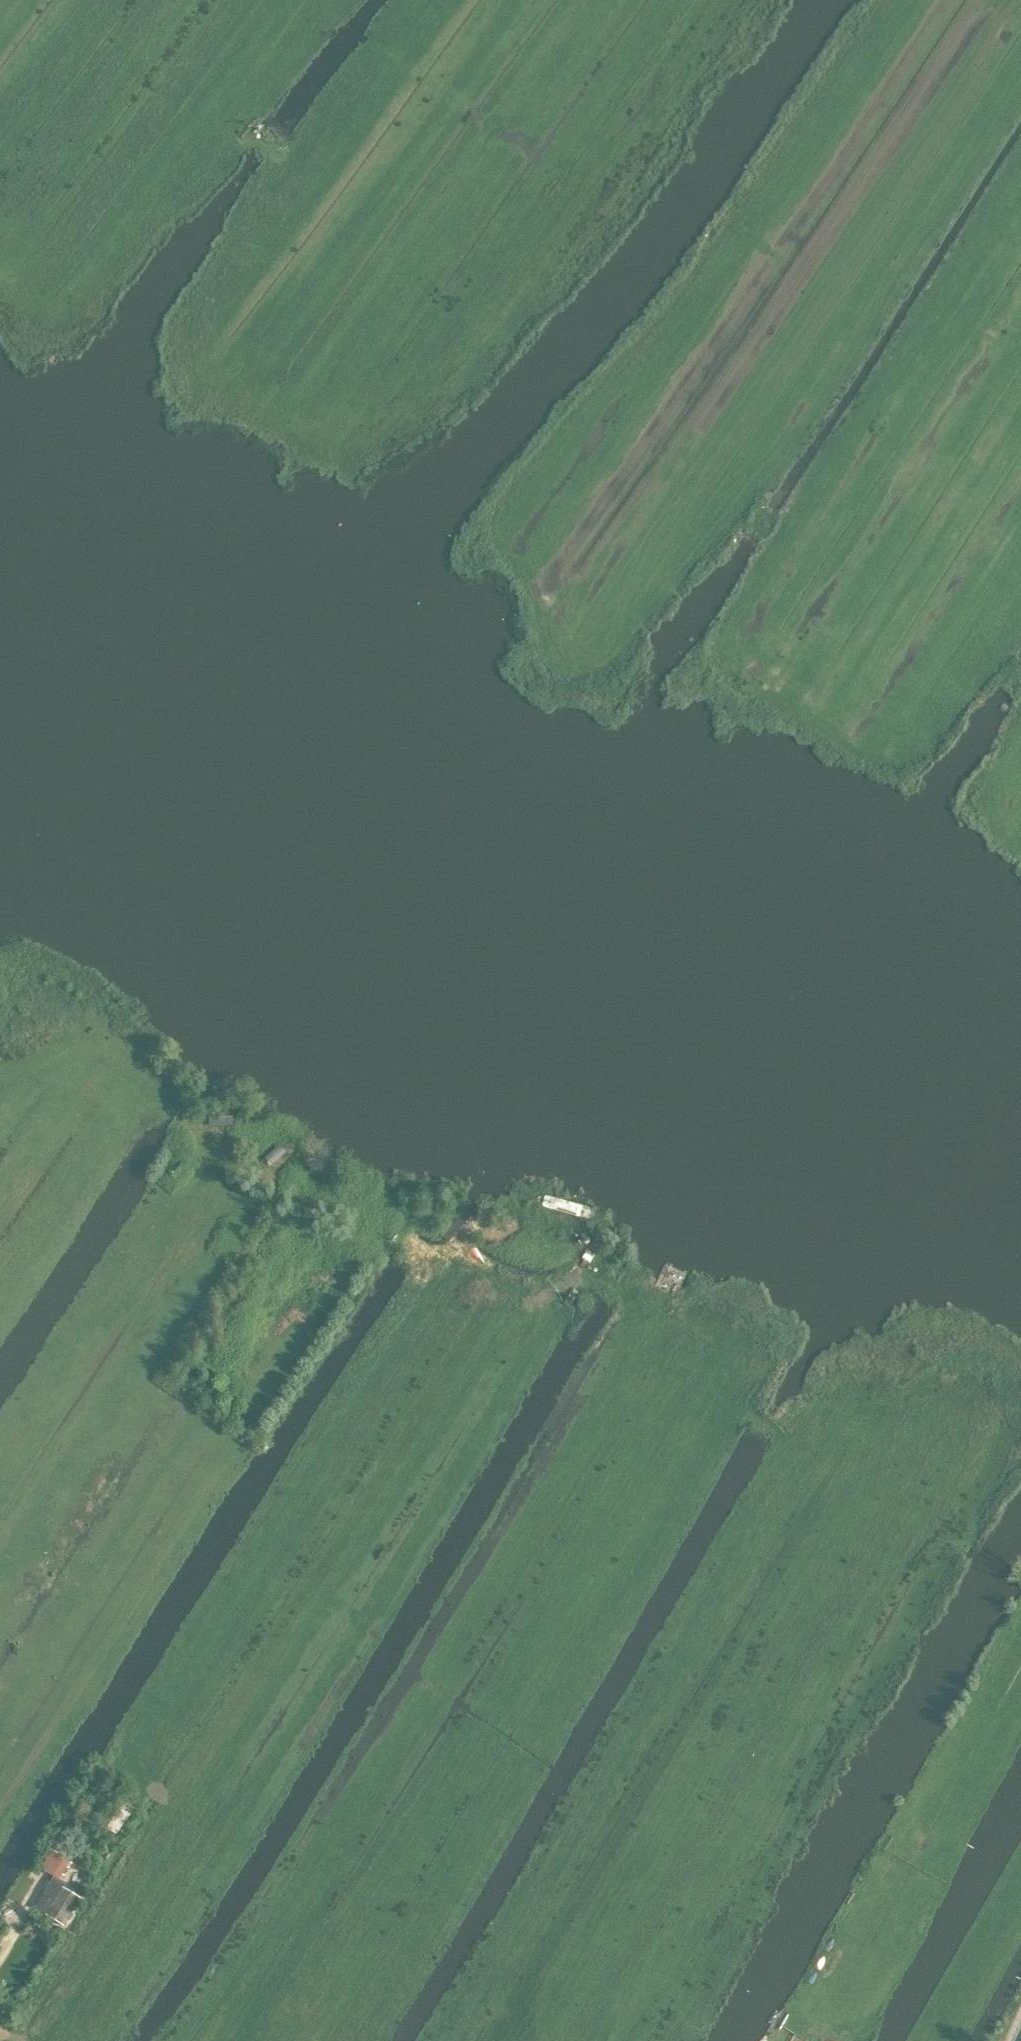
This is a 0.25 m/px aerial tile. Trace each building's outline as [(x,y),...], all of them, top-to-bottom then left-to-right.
[(65,1925),(82,1898),(63,1887),(65,1883),(59,1879),(69,1861),(53,1852),(42,1870),(54,1878),(36,1908),(65,1925)]
